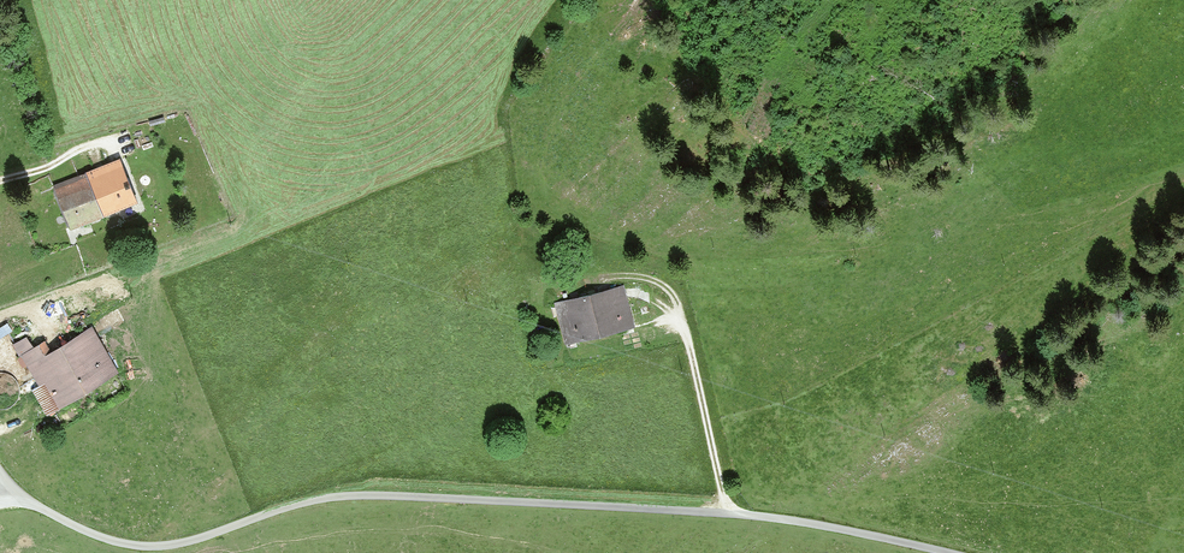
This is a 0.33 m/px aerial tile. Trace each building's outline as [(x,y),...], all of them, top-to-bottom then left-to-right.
[(95,169),(87,172),(104,213),(136,200),(120,159),(105,165),(107,171),(97,175),(95,169)] [(67,180),(53,185),(70,226),(104,213),(87,172),(77,176),(80,181),(69,186),(67,180)] [(623,286),(556,302),(566,341),(633,325),(623,286)] [(13,327),(9,320),(0,326),(0,335),(13,327)] [(23,353),(17,357),(20,363),(26,359),(42,385),(34,390),(48,412),(116,371),(90,328),(51,352),(45,341),(24,354),(23,353)] [(9,409),(16,406),(20,400),(22,393),(22,386),(18,379),(12,375),(5,372),(0,373),(0,410),(2,410),(9,409)]
